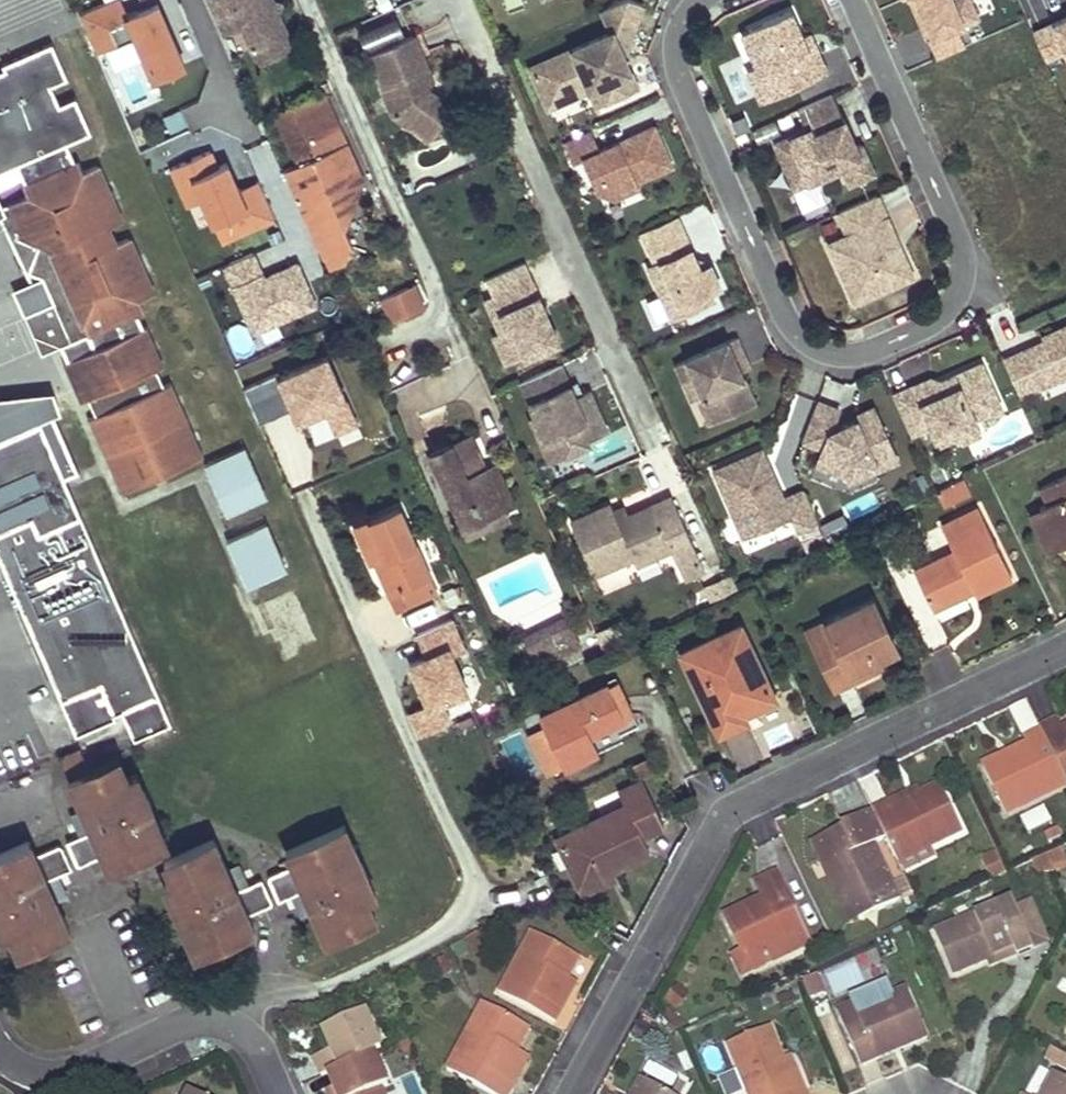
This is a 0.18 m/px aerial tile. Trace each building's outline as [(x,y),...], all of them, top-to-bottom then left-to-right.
[(222,35),(242,26),(252,49),(287,34),(272,0),(207,0),(222,35)] [(342,23),(364,13),(358,0),(332,0),(342,23)] [(631,0),(625,0),(604,9),(636,22),(642,5),(631,0)] [(929,60),(972,42),(955,0),(905,0),(929,60)] [(611,32),(530,67),(544,100),(592,79),(602,102),(636,87),(623,56),(636,22),(604,9),(602,10),(611,32)] [(762,101),(827,72),(816,48),(809,51),(802,35),(791,10),(749,29),(763,62),(756,65),(747,69),(762,101)] [(401,14),(358,34),(366,51),(409,31),(401,14)] [(749,29),(741,32),(756,65),(763,62),(749,29)] [(419,32),(376,50),(390,83),(387,84),(398,110),(434,137),(450,116),(438,106),(446,95),(431,84),(427,75),(436,71),(419,32)] [(809,32),(802,35),(809,51),(816,48),(809,32)] [(287,34),(252,49),(258,61),(292,46),(287,34)] [(126,40),(102,52),(105,58),(111,56),(160,167),(183,158),(156,97),(152,98),(126,40)] [(50,43),(1,65),(3,70),(0,72),(0,173),(17,165),(23,178),(26,186),(23,187),(27,196),(1,208),(0,209),(0,219),(30,284),(42,278),(53,304),(27,316),(44,353),(61,345),(86,399),(89,398),(96,414),(92,416),(127,492),(200,458),(167,384),(164,386),(157,369),(160,368),(135,312),(143,308),(139,298),(156,291),(131,237),(118,242),(110,225),(125,218),(99,163),(84,170),(80,161),(76,163),(67,143),(91,132),(75,97),(58,104),(50,85),(66,78),(50,43)] [(427,75),(431,84),(437,75),(436,71),(427,75)] [(544,100),(548,108),(589,89),(596,105),(602,102),(592,79),(544,100)] [(446,95),(438,106),(450,116),(465,96),(453,86),(446,95)] [(325,90),(320,92),(335,127),(340,125),(325,90)] [(348,233),(366,185),(340,125),(335,127),(320,92),(274,111),(297,164),(283,171),(324,263),(326,262),(332,260),(347,266),(355,250),(348,233)] [(850,182),(873,172),(860,143),(855,145),(849,148),(845,139),(851,136),(832,94),(798,109),(807,130),(776,143),(788,171),(803,165),(813,168),(816,176),(842,164),(850,182)] [(591,130),(566,141),(575,163),(585,158),(598,189),(616,196),(640,186),(638,181),(673,165),(655,126),(600,150),(591,130)] [(851,136),(845,139),(849,148),(855,145),(851,136)] [(23,178),(17,165),(0,173),(0,188),(23,178)] [(185,165),(158,176),(164,192),(192,180),(185,165)] [(788,171),(794,185),(816,176),(813,168),(803,165),(788,171)] [(820,186),(800,193),(807,212),(827,204),(820,186)] [(854,301),(913,275),(901,249),(896,251),(891,239),(896,237),(877,194),(837,212),(847,235),(857,256),(838,264),(854,301)] [(684,230),(678,215),(643,231),(649,246),(684,230)] [(673,317),(714,298),(711,290),(721,285),(712,263),(701,268),(693,265),(696,258),(684,230),(649,246),(657,263),(650,266),(673,317)] [(847,235),(829,243),(838,264),(857,256),(847,235)] [(901,249),(896,237),(891,239),(896,251),(901,249)] [(250,335),(317,305),(296,259),(263,274),(253,251),(219,266),(250,335)] [(347,266),(332,260),(326,262),(331,274),(347,266)] [(561,339),(527,260),(488,277),(495,295),(510,327),(515,325),(528,353),(561,339)] [(42,278),(30,284),(13,292),(24,317),(27,316),(53,304),(42,278)] [(396,316),(429,302),(419,279),(386,293),(396,316)] [(515,325),(510,327),(495,295),(488,298),(502,330),(496,332),(508,362),(528,353),(515,325)] [(253,352),(249,324),(228,327),(232,355),(253,352)] [(1020,352),(1033,381),(1057,371),(1060,379),(1065,376),(1065,331),(1020,352)] [(737,336),(677,363),(685,381),(696,376),(716,421),(756,403),(741,370),(736,358),(745,354),(737,336)] [(312,443),(357,425),(327,352),(272,374),(293,425),(303,421),(312,443)] [(1020,352),(1003,359),(1020,397),(1037,389),(1033,381),(1020,352)] [(750,366),(745,354),(736,358),(741,370),(750,366)] [(564,361),(524,379),(539,414),(548,435),(559,430),(568,452),(592,442),(589,437),(610,428),(593,389),(585,392),(579,395),(573,383),(564,361)] [(1001,407),(981,364),(940,382),(917,392),(914,386),(893,395),(911,435),(931,427),(938,444),(956,436),(953,428),(974,419),(1001,407)] [(1060,379),(1057,371),(1033,381),(1037,389),(1060,379)] [(265,378),(244,389),(261,421),(282,411),(265,378)] [(940,382),(931,378),(914,386),(917,392),(940,382)] [(573,383),(579,395),(585,392),(580,380),(573,383)] [(35,428),(31,419),(50,410),(56,422),(63,419),(55,398),(0,401),(0,443),(35,428)] [(897,460),(874,408),(854,417),(855,421),(843,426),(834,423),(839,410),(817,402),(802,441),(822,449),(817,463),(850,476),(875,465),(877,469),(897,460)] [(56,422),(50,410),(31,419),(35,428),(0,443),(0,560),(78,738),(117,721),(116,718),(123,714),(135,742),(172,726),(65,481),(79,475),(56,422)] [(553,458),(568,452),(559,430),(548,435),(539,414),(534,416),(553,458)] [(981,434),(974,419),(953,428),(956,436),(963,442),(981,434)] [(464,438),(431,453),(462,524),(504,506),(487,467),(478,469),(464,438)] [(243,446),(204,463),(226,513),(265,496),(243,446)] [(762,448),(714,469),(744,537),(792,515),(798,531),(819,522),(804,489),(784,497),(783,495),(779,497),(774,484),(778,482),(762,448)] [(565,472),(590,470),(589,456),(564,458),(565,472)] [(498,462),(487,467),(504,506),(515,502),(498,462)] [(1042,486),(1050,503),(1041,507),(1060,547),(1065,544),(1065,475),(1042,486)] [(971,491),(964,476),(935,491),(942,505),(971,491)] [(778,482),(774,484),(779,497),(783,495),(778,482)] [(612,503),(573,520),(596,572),(634,555),(637,562),(673,546),(679,561),(688,557),(692,556),(694,561),(701,558),(673,495),(629,514),(619,519),(614,508),(612,503)] [(624,503),(614,508),(619,519),(629,514),(624,503)] [(402,610),(442,592),(404,505),(360,525),(370,547),(386,540),(392,554),(380,559),(402,610)] [(504,506),(462,524),(467,535),(509,517),(504,506)] [(979,507),(942,524),(954,551),(915,570),(933,609),(973,590),(975,595),(1012,577),(979,507)] [(1041,507),(1031,511),(1050,551),(1060,547),(1041,507)] [(265,523),(226,540),(246,586),(285,569),(265,523)] [(386,540),(370,547),(376,561),(380,559),(392,554),(386,540)] [(706,568),(701,558),(694,561),(692,556),(688,557),(695,572),(706,568)] [(733,575),(707,587),(713,599),(738,587),(733,575)] [(282,653),(315,640),(294,587),(260,601),(282,653)] [(873,598),(825,621),(830,633),(813,643),(835,688),(883,664),(880,657),(897,648),(873,598)] [(561,615),(521,634),(526,643),(533,639),(540,652),(572,637),(561,615)] [(452,617),(399,638),(433,728),(449,722),(442,702),(469,692),(453,652),(464,648),(452,617)] [(825,621),(807,630),(813,643),(830,633),(825,621)] [(738,626),(679,652),(714,726),(742,712),(739,706),(771,693),(738,626)] [(533,639),(526,643),(532,656),(540,652),(533,639)] [(897,648),(880,657),(883,664),(901,655),(897,648)] [(492,670),(469,680),(483,711),(505,700),(492,670)] [(617,678),(607,683),(624,719),(634,714),(617,678)] [(590,734),(624,719),(607,683),(539,715),(545,727),(564,766),(598,750),(590,734)] [(771,693),(739,706),(742,712),(773,698),(771,693)] [(416,734),(429,729),(422,706),(408,710),(416,734)] [(742,712),(714,726),(719,735),(747,721),(742,712)] [(1043,727),(1065,774),(1065,728),(1063,729),(1060,719),(1043,727)] [(546,775),(564,766),(545,727),(528,735),(546,775)] [(985,764),(1008,814),(1065,787),(1065,774),(1043,727),(1025,736),(1028,743),(985,764)] [(80,749),(59,758),(69,779),(90,770),(80,749)] [(660,766),(653,751),(638,758),(645,773),(660,766)] [(92,827),(68,839),(80,865),(103,854),(110,868),(157,849),(149,830),(140,809),(150,805),(144,792),(134,796),(126,778),(118,758),(90,770),(69,779),(92,827)] [(137,774),(126,778),(134,796),(144,792),(137,774)] [(625,805),(557,837),(578,884),(606,871),(646,853),(639,836),(663,825),(642,780),(617,791),(625,805)] [(890,801),(875,808),(889,838),(899,858),(932,842),(934,847),(965,832),(942,785),(924,794),(894,808),(890,801)] [(921,787),(890,801),(894,808),(924,794),(921,787)] [(140,809),(149,830),(157,849),(167,844),(159,825),(150,805),(140,809)] [(844,826),(814,840),(824,860),(831,855),(863,918),(903,900),(874,844),(889,838),(875,808),(844,823),(844,826)] [(1024,831),(1050,826),(1047,809),(1021,814),(1024,831)] [(345,826),(336,830),(342,846),(352,841),(345,826)] [(288,851),(267,873),(279,900),(304,888),(327,939),(375,918),(366,899),(358,880),(352,866),(360,862),(352,841),(342,846),(336,830),(288,851)] [(215,838),(165,860),(174,880),(183,898),(188,911),(179,915),(189,936),(198,933),(206,949),(253,928),(248,913),(273,903),(261,876),(237,887),(215,838)] [(889,838),(874,844),(903,900),(916,894),(901,863),(899,858),(889,838)] [(68,839),(62,842),(72,868),(80,865),(68,839)] [(0,853),(0,914),(2,912),(11,932),(19,951),(68,930),(47,880),(72,868),(62,842),(35,854),(30,841),(0,853)] [(932,842),(899,858),(901,863),(934,847),(932,842)] [(1062,845),(1049,851),(1054,865),(1065,859),(1065,855),(1062,845)] [(1054,865),(1049,851),(1038,857),(1043,870),(1054,865)] [(831,855),(824,860),(855,922),(863,918),(831,855)] [(1002,856),(988,863),(995,878),(1009,871),(1002,856)] [(360,862),(352,866),(358,880),(366,877),(360,862)] [(606,871),(578,884),(583,894),(609,880),(606,871)] [(779,872),(759,881),(766,897),(728,915),(745,951),(754,971),(775,961),(769,948),(786,939),(791,949),(810,940),(779,872)] [(267,873),(261,876),(273,903),(279,900),(267,873)] [(366,877),(358,880),(366,899),(374,895),(366,877)] [(174,880),(165,884),(173,903),(179,915),(188,911),(183,898),(174,880)] [(999,905),(936,931),(954,973),(988,960),(990,966),(1034,947),(1024,921),(1039,915),(1033,901),(1002,913),(999,905)] [(0,914),(0,933),(1,936),(11,932),(2,912),(0,914)] [(1049,941),(1039,915),(1024,921),(1034,947),(1049,941)] [(535,932),(502,993),(558,1023),(574,991),(567,986),(572,977),(583,958),(535,932)] [(198,933),(189,936),(197,953),(206,949),(198,933)] [(745,951),(737,954),(748,974),(754,971),(745,951)] [(572,977),(567,986),(574,991),(579,981),(572,977)] [(909,989),(859,1010),(853,995),(837,1001),(864,1067),(881,1060),(877,1053),(899,1045),(902,1051),(930,1040),(909,989)] [(449,1070),(493,1093),(509,1093),(522,1069),(511,1064),(520,1050),(533,1028),(485,1003),(449,1070)] [(367,1012),(328,1031),(335,1049),(315,1059),(324,1076),(332,1073),(376,1053),(384,1050),(367,1012)] [(658,1020),(673,1036),(679,1030),(665,1014),(658,1020)] [(731,1043),(751,1093),(808,1093),(805,1087),(798,1089),(785,1058),(772,1026),(731,1043)] [(899,1045),(877,1053),(881,1060),(902,1051),(899,1045)] [(1053,1045),(1047,1057),(1065,1067),(1065,1052),(1053,1045)] [(520,1050),(511,1064),(522,1069),(528,1055),(520,1050)] [(332,1073),(337,1089),(340,1093),(386,1093),(382,1087),(390,1085),(376,1053),(332,1073)] [(793,1055),(785,1058),(798,1089),(805,1087),(793,1055)] [(673,1089),(678,1078),(649,1064),(644,1076),(673,1089)] [(1056,1074),(1046,1093),(1065,1093),(1065,1079),(1056,1074)] [(643,1077),(633,1093),(673,1093),(643,1077)]
